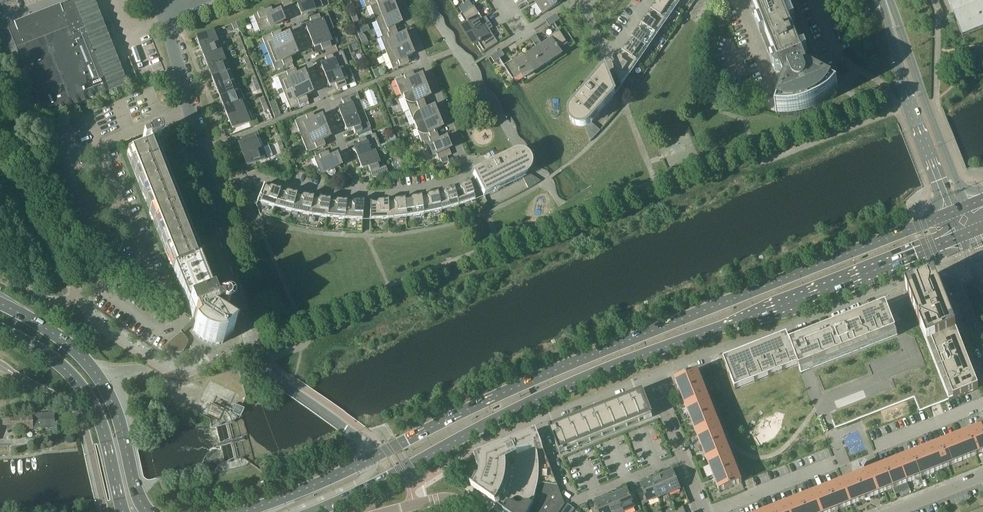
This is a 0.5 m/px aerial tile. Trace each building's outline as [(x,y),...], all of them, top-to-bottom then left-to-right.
[(53,17),(26,28),(24,22),(8,28),(43,118),(127,85),(93,0),(78,0),(60,7),(61,11),(52,14),(53,17)] [(297,4),(302,15),(323,7),(320,0),(302,0),(303,2),(297,4)] [(384,0),(370,6),(376,21),(396,14),(392,3),(386,5),(384,0)] [(465,5),(460,8),(463,13),(473,7),(469,0),(462,0),(465,5)] [(529,4),(535,0),(544,14),(557,5),(561,2),(560,0),(558,0),(555,2),(554,0),(526,0),(529,4)] [(652,11),(667,22),(677,9),(665,0),(661,0),(659,4),(658,4),(657,4),(657,5),(653,11),(652,11)] [(677,9),(683,0),(665,0),(677,9)] [(757,11),(753,13),(759,28),(767,50),(774,65),(778,63),(779,64),(779,65),(803,55),(801,51),(781,0),(753,0),(757,11)] [(954,13),(963,36),(982,28),(982,0),(949,0),(954,13)] [(463,13),(461,15),(467,24),(464,25),(462,27),(468,36),(490,22),(486,17),(482,19),(475,6),(473,7),(463,13)] [(259,13),(253,15),(260,32),(283,23),(279,12),(273,14),(271,8),(264,11),(263,10),(261,10),(259,11),(259,13)] [(643,25),(658,36),(667,22),(652,11),(653,11),(652,11),(652,12),(650,18),(649,17),(649,18),(648,18),(647,18),(647,19),(643,25)] [(312,25),(306,27),(310,37),(330,29),(330,30),(334,29),(327,12),(310,19),(312,25)] [(396,14),(376,21),(382,37),(396,32),(394,27),(400,24),(396,14)] [(557,15),(546,21),(550,27),(560,20),(557,15)] [(490,22),(468,36),(474,46),(477,44),(479,43),(485,52),(498,43),(490,30),(493,27),(490,22)] [(371,30),(368,24),(356,29),(359,35),(364,33),(371,30)] [(633,39),(648,50),(658,36),(643,25),(642,25),(642,26),(640,31),(639,31),(638,32),(638,33),(633,39)] [(330,29),(310,37),(315,48),(320,46),(322,51),(336,46),(332,34),(334,33),(335,31),(334,29),(330,30),(330,29)] [(205,34),(197,38),(201,48),(221,40),(217,30),(211,32),(209,31),(207,31),(205,32),(205,34)] [(551,39),(542,44),(552,60),(562,54),(559,50),(568,44),(559,30),(559,31),(550,37),(551,39)] [(280,31),(262,38),(269,54),(292,45),(288,34),(282,36),(280,31)] [(382,37),(380,38),(387,53),(408,45),(404,34),(398,37),(396,32),(382,37)] [(364,33),(359,35),(362,44),(368,42),(364,33)] [(525,56),(524,56),(534,72),(552,60),(542,44),(536,35),(531,38),(537,47),(525,56)] [(624,52),(624,53),(638,63),(648,50),(633,39),(633,38),(633,39),(631,45),(630,45),(629,45),(628,46),(624,52)] [(221,40),(201,48),(205,58),(223,51),(223,52),(225,51),(221,40)] [(292,45),(269,54),(275,70),(293,63),(290,58),(296,55),(292,45)] [(408,45),(387,53),(393,69),(409,63),(407,58),(412,56),(408,45)] [(491,57),(495,62),(505,56),(502,50),(491,57)] [(223,51),(205,58),(209,68),(227,61),(229,60),(229,57),(227,53),(225,51),(223,52),(223,51)] [(327,63),(322,65),(326,76),(349,67),(355,64),(353,60),(347,63),(343,51),(325,58),(327,63)] [(618,60),(613,67),(614,68),(622,86),(638,63),(624,53),(624,52),(623,53),(621,59),(620,59),(619,59),(619,60),(618,60)] [(505,65),(505,66),(513,79),(522,74),(525,78),(534,72),(524,56),(525,56),(523,54),(505,65)] [(779,64),(773,66),(774,67),(774,68),(775,69),(776,70),(776,71),(777,71),(778,71),(779,72),(781,72),(782,72),(785,78),(789,77),(791,81),(787,82),(782,98),(776,114),(779,115),(779,117),(782,118),(785,118),(788,118),(791,118),(794,118),(797,117),(800,117),(803,116),(806,115),(809,114),(812,113),(815,112),(818,111),(820,110),(823,108),(826,106),(828,104),(830,102),(833,100),(835,98),(837,96),(839,94),(837,92),(838,89),(826,83),(809,74),(806,75),(805,71),(808,69),(803,55),(779,65),(779,64)] [(227,61),(209,68),(213,78),(229,72),(231,71),(232,71),(233,71),(229,60),(227,61)] [(349,67),(326,76),(330,87),(336,84),(338,90),(355,83),(349,67)] [(379,68),(374,71),(376,78),(382,75),(379,68)] [(282,89),(277,91),(279,95),(284,93),(284,92),(307,83),(303,73),(297,75),(295,70),(278,77),(282,89)] [(229,72),(213,78),(217,88),(233,82),(236,81),(232,71),(231,71),(229,72)] [(570,113),(570,115),(570,116),(570,117),(570,118),(571,120),(571,121),(572,122),(572,123),(573,124),(574,125),(575,125),(576,126),(576,125),(577,126),(578,126),(579,127),(581,127),(582,127),(583,127),(584,127),(586,126),(590,141),(591,141),(601,131),(591,122),(616,94),(607,71),(606,72),(603,75),(602,74),(591,87),(588,89),(590,91),(580,102),(578,100),(576,103),(574,105),(572,107),(572,108),(571,109),(570,111),(570,112),(570,113)] [(413,73),(395,80),(401,96),(403,95),(425,87),(420,76),(415,78),(413,73)] [(233,82),(217,88),(221,99),(237,92),(240,91),(239,91),(236,81),(233,82)] [(307,83),(284,92),(284,93),(290,109),(299,105),(302,104),(305,103),(308,102),(306,96),(311,94),(307,83)] [(425,87),(403,95),(409,111),(425,104),(423,99),(429,97),(425,87)] [(237,92),(221,99),(225,109),(245,101),(240,90),(239,91),(240,91),(237,92)] [(345,107),(339,110),(343,120),(364,112),(363,108),(358,96),(357,93),(341,99),(342,102),(345,107)] [(245,101),(225,109),(228,118),(249,110),(245,101)] [(425,104),(409,111),(415,126),(437,118),(433,107),(427,109),(425,104)] [(249,110),(228,118),(233,129),(253,121),(249,110)] [(364,112),(343,120),(347,131),(353,129),(355,134),(357,133),(358,137),(371,132),(370,128),(371,128),(364,112)] [(313,114),(295,121),(300,133),(296,134),(298,138),(301,137),(301,136),(325,127),(320,117),(315,119),(313,114)] [(437,118),(415,126),(422,142),(424,142),(424,141),(437,136),(435,131),(441,128),(437,118)] [(325,127),(301,136),(301,137),(308,153),(325,146),(323,140),(329,138),(325,127)] [(243,144),(239,145),(243,156),(260,149),(259,149),(255,139),(259,137),(257,132),(240,138),(243,144)] [(147,147),(130,153),(176,268),(197,260),(153,150),(156,149),(158,154),(166,151),(163,145),(159,145),(159,138),(160,138),(160,137),(160,136),(160,135),(160,134),(159,134),(159,133),(158,133),(157,133),(142,139),(144,143),(144,144),(146,143),(147,147)] [(360,146),(354,148),(358,159),(378,151),(382,150),(375,134),(358,141),(360,146)] [(42,151),(55,146),(51,136),(38,141),(42,151)] [(437,136),(424,141),(424,142),(430,157),(437,155),(439,160),(440,159),(442,164),(449,162),(447,157),(452,155),(445,139),(439,141),(437,136)] [(47,157),(58,152),(55,146),(45,151),(47,157)] [(260,149),(243,156),(247,166),(268,158),(263,147),(259,149),(260,149)] [(316,157),(314,158),(320,174),(327,172),(328,175),(331,176),(335,175),(336,172),(335,169),(340,167),(336,156),(330,158),(328,152),(326,153),(325,150),(315,154),(316,157)] [(378,151),(358,159),(363,169),(368,167),(372,178),(390,177),(386,166),(384,167),(378,151)] [(49,162),(60,158),(59,155),(58,152),(47,157),(49,162)] [(488,167),(473,175),(475,178),(484,196),(522,177),(528,189),(538,183),(540,181),(527,173),(528,172),(528,170),(529,169),(529,168),(529,167),(529,166),(529,164),(529,163),(529,162),(529,161),(528,160),(528,159),(527,158),(526,157),(525,157),(524,156),(523,155),(521,155),(520,154),(519,154),(518,154),(517,154),(515,154),(514,154),(513,155),(512,155),(508,157),(505,159),(506,161),(492,168),(491,166),(488,167)] [(49,162),(51,167),(62,163),(60,158),(49,162)] [(53,173),(64,168),(62,163),(51,167),(53,173)] [(64,168),(53,173),(55,178),(66,174),(64,168)] [(66,174),(55,178),(57,184),(68,179),(66,174)] [(57,184),(60,189),(70,185),(68,179),(57,184)] [(192,192),(195,187),(190,183),(187,188),(192,192)] [(453,189),(458,206),(474,200),(475,200),(469,184),(468,184),(461,187),(460,187),(460,188),(459,189),(453,190),(453,189)] [(73,190),(70,185),(60,189),(62,195),(73,190)] [(258,201),(256,204),(257,204),(258,202),(274,207),(279,191),(271,189),(270,189),(269,189),(269,190),(264,186),(263,185),(263,186),(260,195),(259,195),(257,201),(258,201)] [(437,194),(441,211),(458,206),(453,189),(452,189),(452,190),(445,192),(444,192),(444,193),(443,194),(437,194)] [(279,191),(274,207),(292,212),(296,195),(295,195),(288,193),(287,193),(286,194),(285,194),(280,191),(279,191)] [(421,197),(420,197),(423,215),(441,211),(437,194),(436,194),(429,196),(428,196),(427,197),(427,198),(421,198),(421,197)] [(296,195),(292,212),(309,216),(312,198),(312,199),(304,197),(303,197),(302,198),(296,196),(296,195)] [(404,200),(406,217),(423,215),(420,197),(420,198),(412,199),(411,200),(410,201),(404,200)] [(312,198),(309,216),(327,218),(329,201),(328,201),(320,200),(319,200),(319,201),(318,201),(313,199),(313,198),(312,198)] [(387,202),(388,219),(406,217),(404,200),(403,200),(403,201),(395,201),(395,202),(394,202),(394,203),(393,203),(388,202),(387,202)] [(329,201),(327,218),(344,220),(346,202),(345,202),(345,203),(337,202),(336,202),(336,203),(335,203),(329,201)] [(346,202),(344,220),(362,220),(363,203),(362,203),(354,203),(353,203),(353,204),(352,204),(346,203),(346,202)] [(370,203),(370,220),(371,220),(388,219),(387,202),(386,202),(379,203),(378,203),(377,203),(377,204),(371,203),(370,203)] [(176,268),(174,269),(193,318),(194,319),(197,327),(193,331),(194,333),(195,334),(197,336),(198,337),(200,338),(202,340),(203,341),(205,342),(207,342),(209,343),(211,344),(213,344),(215,344),(217,344),(219,344),(227,338),(234,331),(227,327),(229,325),(219,318),(221,314),(221,315),(222,315),(223,315),(224,315),(225,315),(225,314),(226,314),(227,313),(228,312),(228,311),(228,310),(228,309),(227,308),(226,307),(225,306),(224,306),(223,306),(222,306),(221,306),(220,307),(219,308),(216,309),(197,260),(176,268)] [(978,388),(935,277),(906,289),(921,327),(949,399),(978,388)] [(787,335),(724,360),(735,390),(798,365),(801,374),(898,336),(887,309),(792,346),(787,335)] [(921,327),(901,335),(898,336),(801,374),(818,417),(824,433),(828,431),(834,429),(914,397),(919,411),(949,400),(927,344),(921,327)] [(187,338),(183,334),(165,350),(177,354),(178,354),(179,354),(180,354),(181,354),(182,353),(183,352),(184,351),(187,345),(187,344),(188,344),(188,343),(188,342),(188,341),(188,340),(187,339),(187,338)] [(698,370),(676,379),(720,491),(742,482),(739,474),(736,475),(699,380),(701,379),(698,370)] [(139,386),(140,393),(148,391),(146,384),(139,386)] [(559,451),(651,414),(643,392),(556,427),(557,429),(552,431),(551,427),(550,428),(559,451)] [(241,413),(242,409),(240,407),(234,404),(230,413),(235,416),(236,415),(239,416),(241,413)] [(10,417),(2,417),(3,426),(6,426),(6,430),(11,430),(11,431),(15,431),(23,431),(23,430),(24,430),(33,429),(33,428),(41,428),(41,429),(55,429),(54,409),(48,410),(48,413),(32,414),(32,416),(10,416),(10,417)] [(767,511),(834,511),(850,505),(885,492),(982,453),(982,431),(982,428),(982,427),(982,425),(977,427),(978,429),(870,471),(868,467),(869,466),(865,463),(862,468),(862,469),(860,469),(859,466),(852,469),(856,477),(767,511)] [(530,510),(533,504),(534,501),(536,495),(537,490),(539,483),(545,484),(544,487),(543,492),(542,496),(541,500),(549,506),(553,502),(561,508),(565,503),(560,491),(558,486),(538,434),(503,447),(475,459),(476,460),(476,459),(477,460),(477,463),(478,466),(478,468),(479,468),(479,469),(480,469),(481,469),(480,479),(479,478),(478,479),(477,479),(475,484),(474,486),(473,487),(472,487),(472,488),(497,505),(497,504),(503,509),(507,511),(529,511),(530,510)] [(673,471),(662,476),(669,493),(680,488),(673,471)] [(662,476),(652,480),(659,497),(669,493),(662,476)] [(643,489),(637,491),(642,503),(648,500),(648,501),(659,497),(652,480),(641,484),(643,489)] [(627,490),(617,494),(624,511),(634,507),(634,506),(639,504),(635,492),(629,494),(627,490)] [(606,499),(612,511),(624,511),(617,494),(606,499)] [(592,510),(593,511),(612,511),(606,499),(595,503),(597,508),(592,510)] [(561,508),(553,502),(549,506),(541,500),(540,503),(538,509),(536,511),(558,511),(561,508)] [(573,507),(568,504),(562,511),(570,511),(573,507)]
